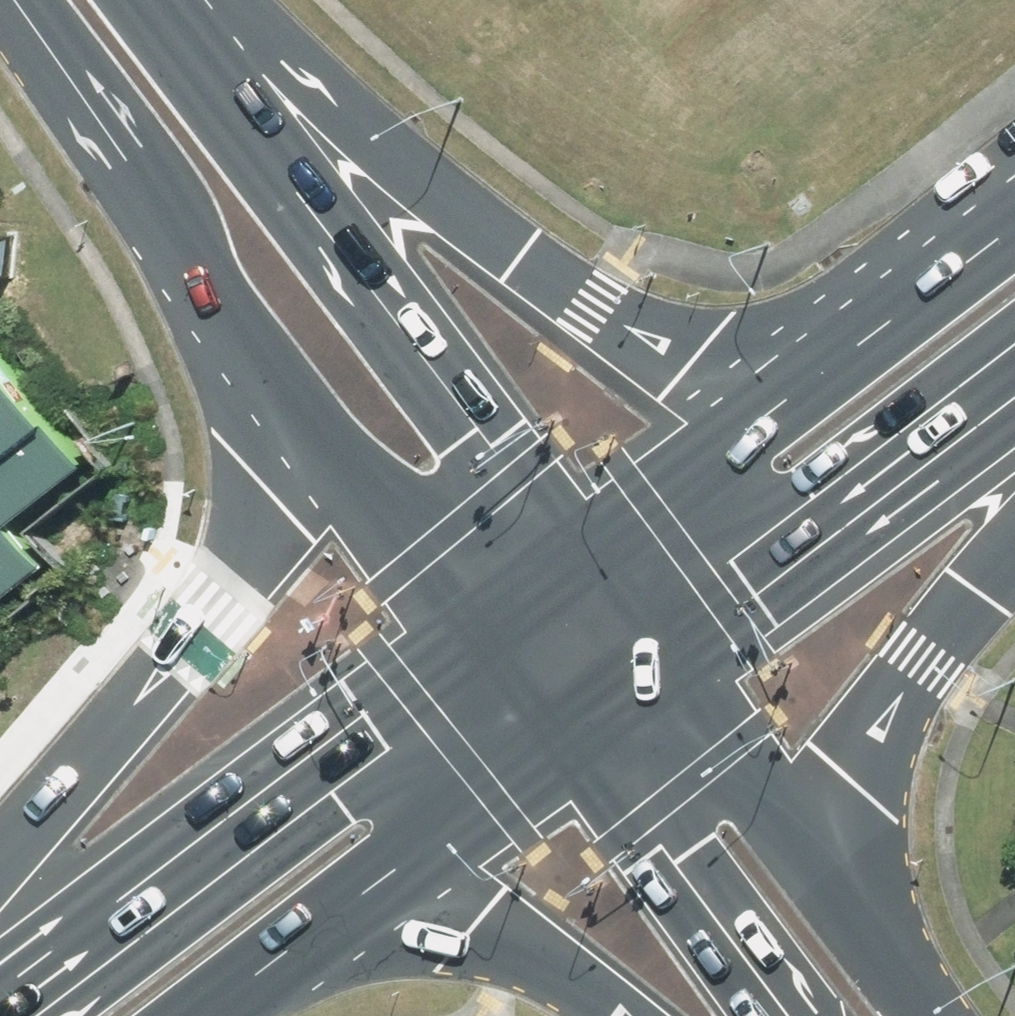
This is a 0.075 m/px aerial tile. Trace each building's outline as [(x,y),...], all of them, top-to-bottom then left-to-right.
[(67,567),(27,515),(96,461),(0,339),(0,619),(67,567)]
